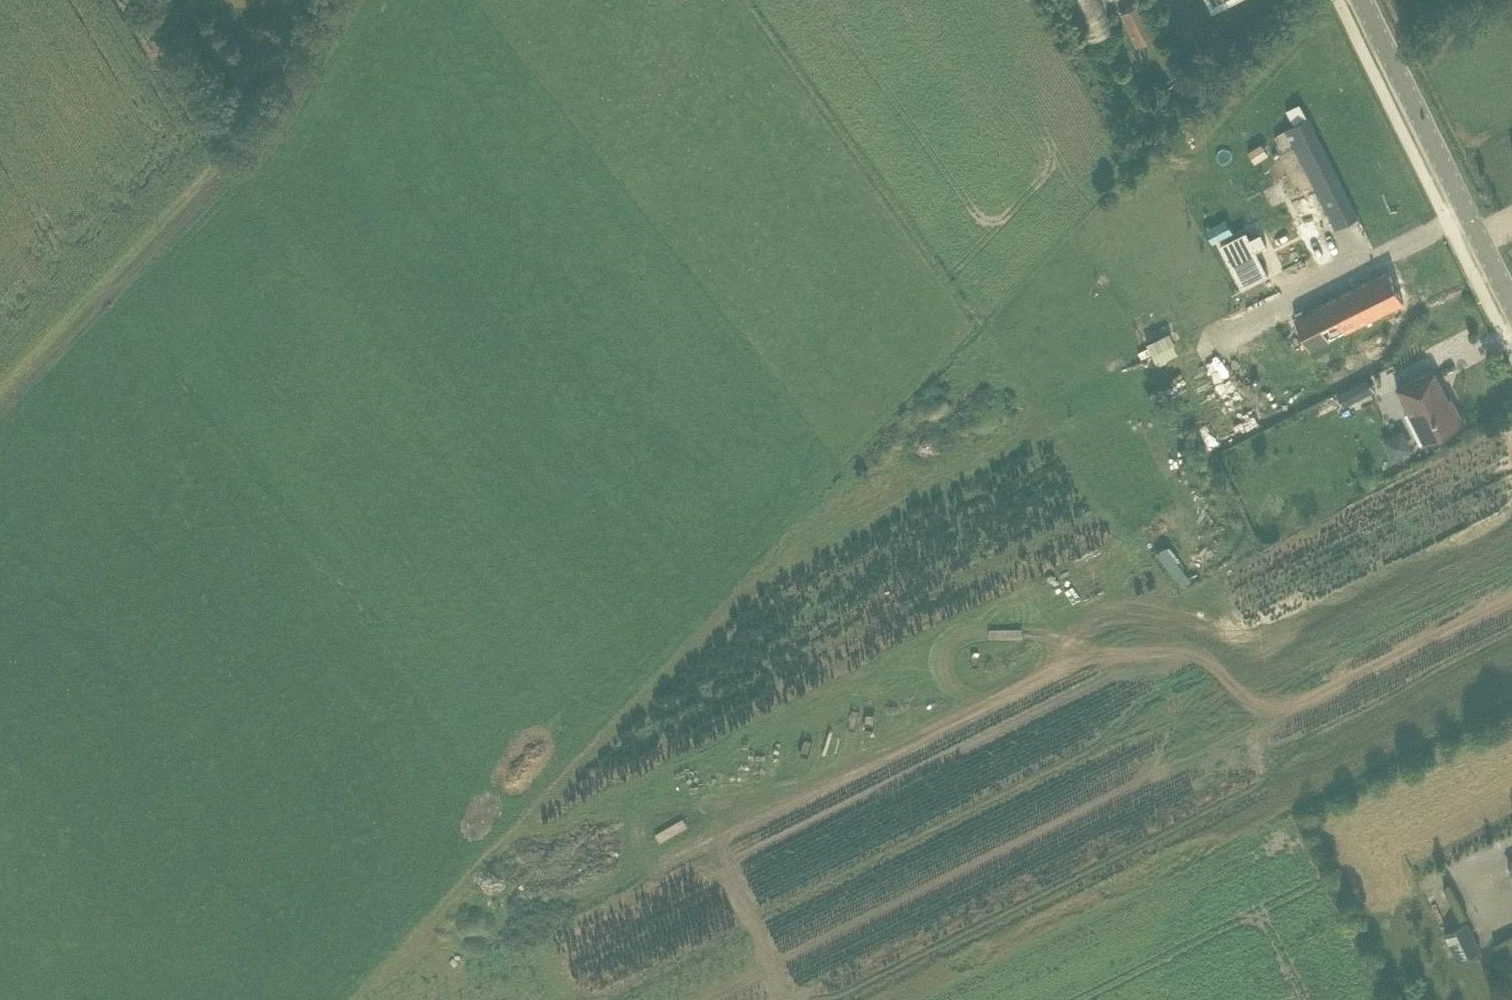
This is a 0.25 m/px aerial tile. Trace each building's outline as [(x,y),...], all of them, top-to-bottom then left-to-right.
[(1085,36),(1112,22),(1101,0),(1067,0),(1085,36)] [(1210,10),(1230,0),(1206,0),(1210,10)] [(1308,116),(1284,128),(1315,190),(1339,178),(1308,116)] [(1255,160),(1267,152),(1261,143),(1249,150),(1255,160)] [(1326,196),(1260,226),(1276,261),(1344,230),(1326,196)] [(1246,230),(1220,243),(1243,287),(1268,274),(1256,249),(1267,244),(1261,233),(1261,232),(1260,232),(1260,233),(1251,237),(1250,237),(1246,230)] [(1388,270),(1299,315),(1315,344),(1331,336),(1326,326),(1340,319),(1344,329),(1403,301),(1388,270)] [(1146,342),(1156,362),(1176,351),(1166,332),(1146,342)] [(1404,412),(1420,444),(1464,422),(1451,395),(1448,396),(1434,368),(1395,387),(1407,411),(1404,412)] [(1343,403),(1356,397),(1350,385),(1337,392),(1343,403)] [(1443,932),(1458,961),(1481,949),(1467,920),(1443,932)]
